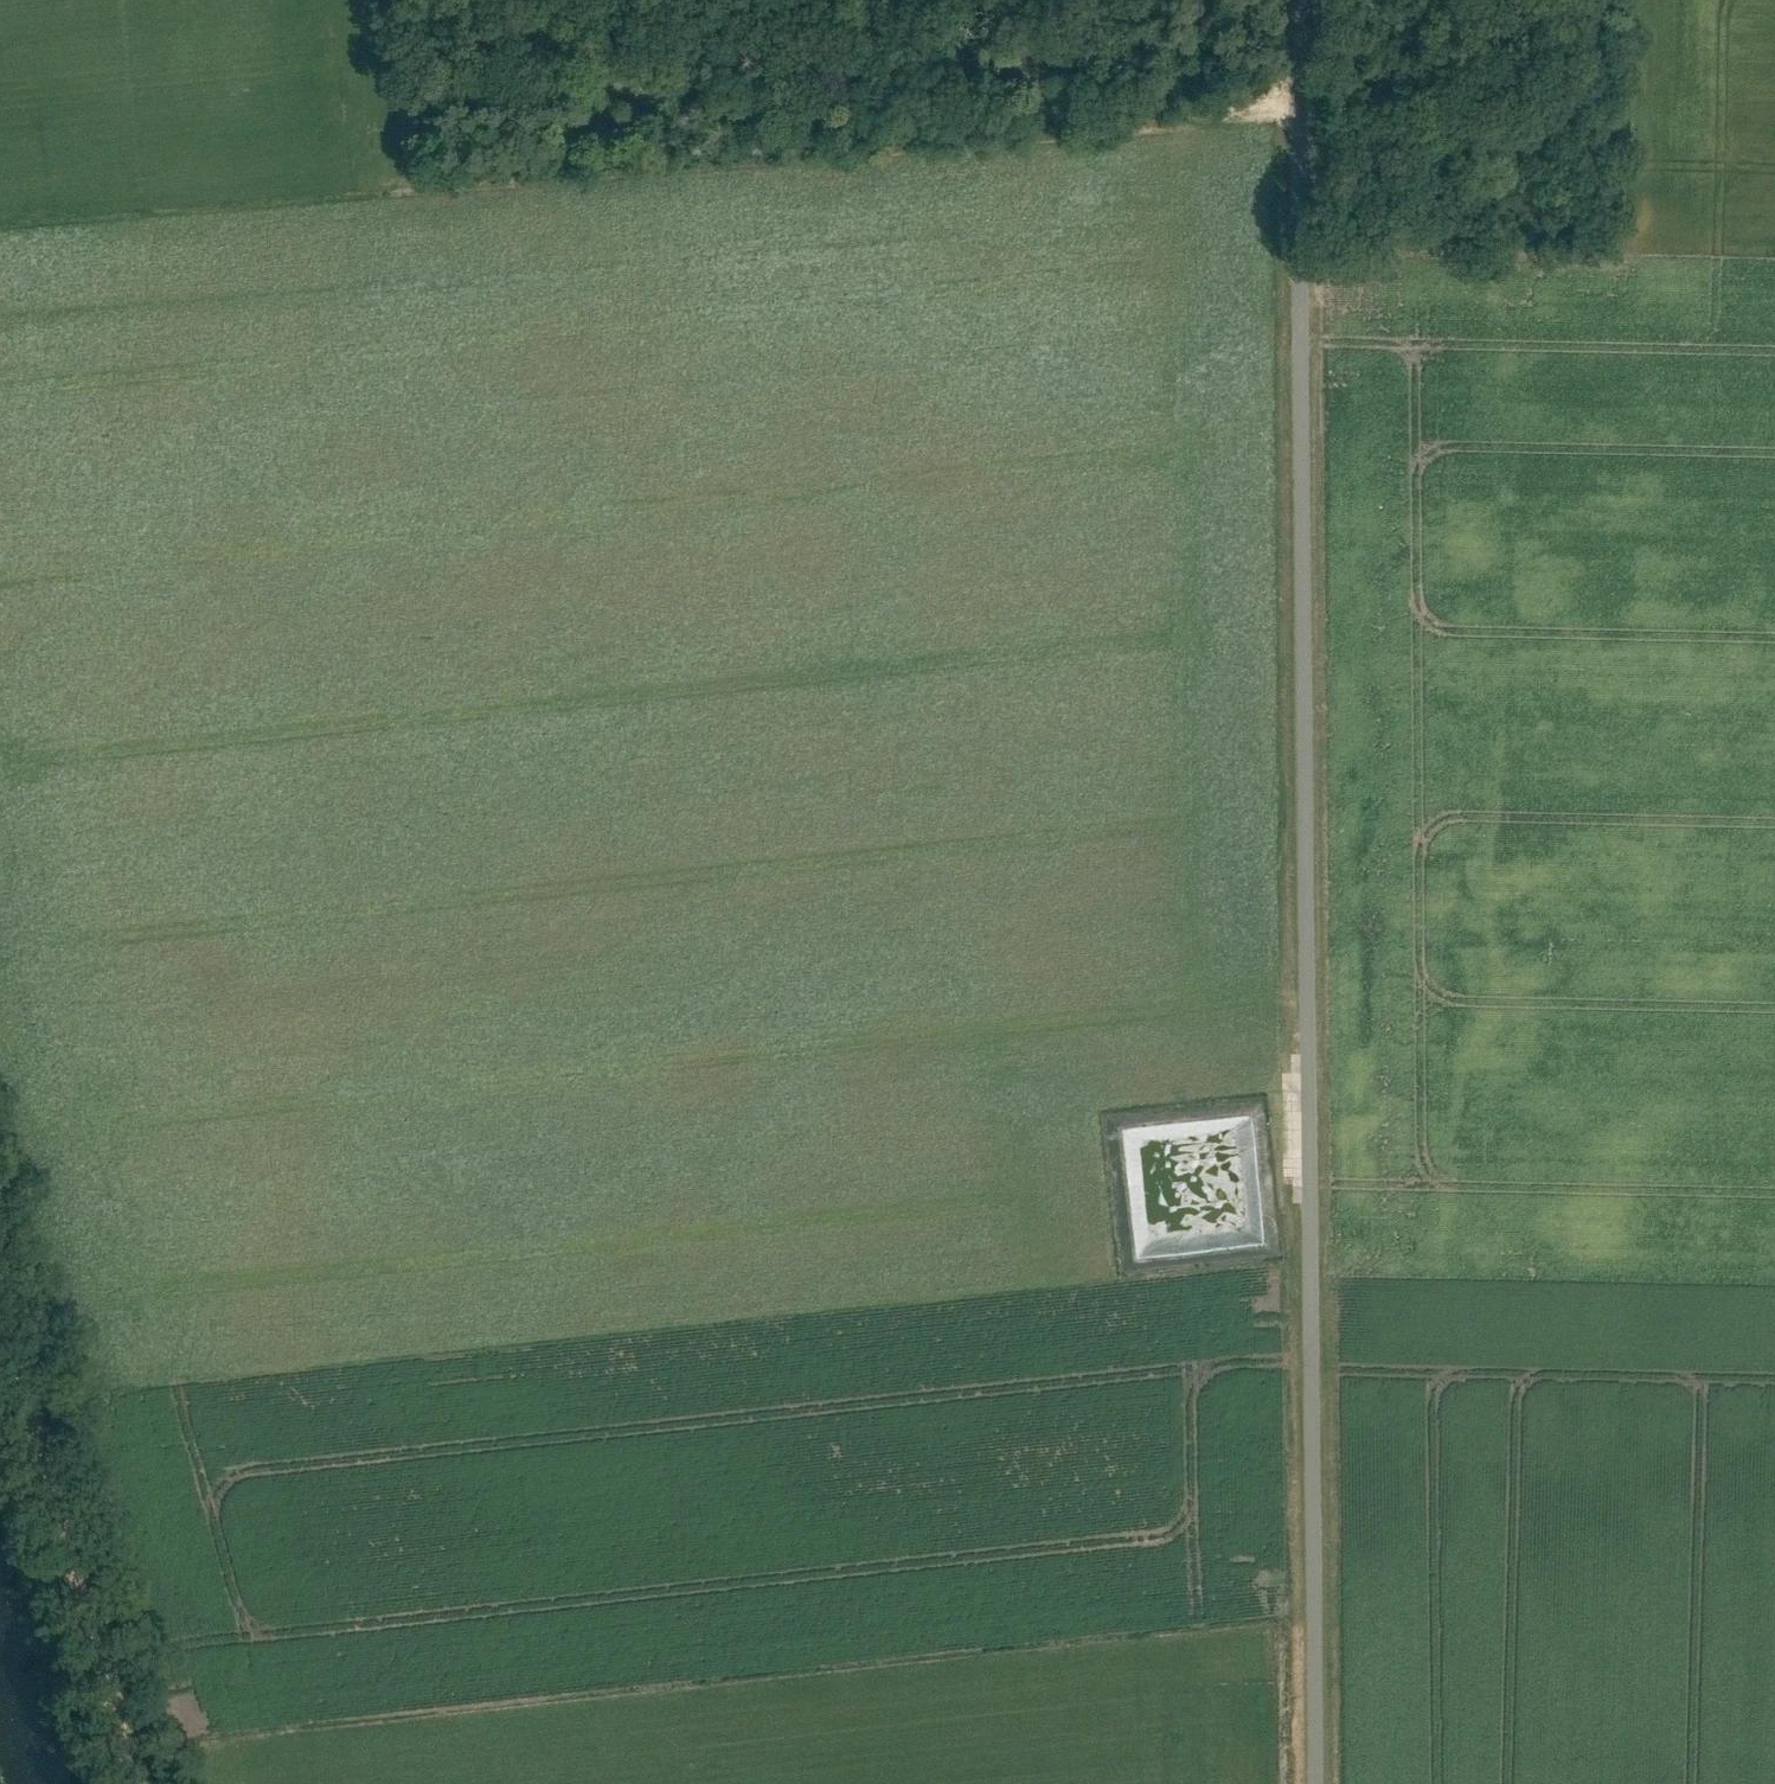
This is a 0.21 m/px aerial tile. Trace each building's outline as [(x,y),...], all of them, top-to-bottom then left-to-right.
[(1200,1129),(1200,1117),(1116,1121),(1117,1134),(1200,1129)] [(1195,1211),(1218,1210),(1216,1182),(1193,1184),(1195,1211)]
